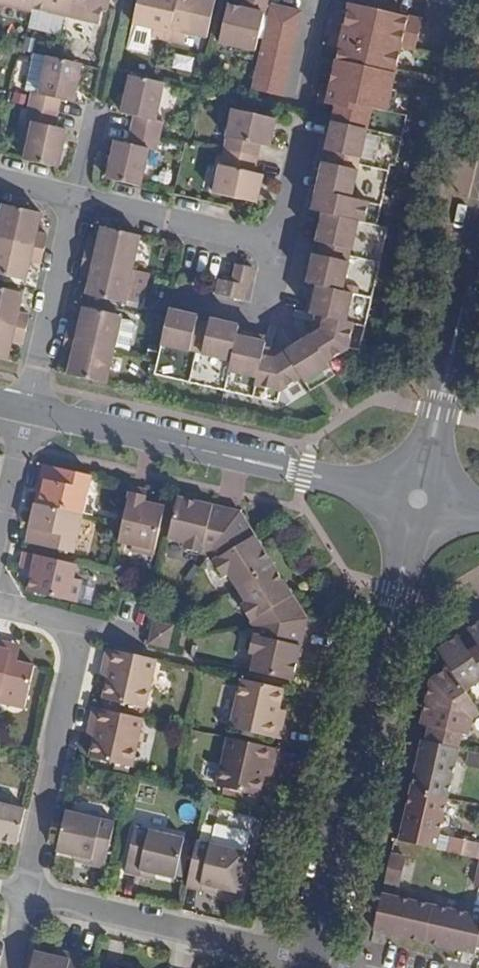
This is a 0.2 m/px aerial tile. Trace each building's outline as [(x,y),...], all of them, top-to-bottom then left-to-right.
[(31,12),(32,9),(34,0),(0,0),(0,5),(31,12)] [(32,9),(65,16),(69,0),(34,0),(32,9)] [(65,16),(99,24),(102,8),(104,0),(69,0),(65,16)] [(133,24),(154,29),(152,36),(168,40),(177,0),(138,0),(133,24)] [(168,40),(183,43),(186,33),(207,38),(215,0),(177,0),(168,40)] [(219,42),(255,50),(266,3),(251,0),(247,17),(240,15),(226,12),(219,42)] [(240,15),(247,17),(251,0),(244,0),(240,15)] [(345,0),(340,0),(333,27),(344,29),(340,45),(330,88),(326,104),(335,107),(332,122),(401,138),(406,115),(386,111),(402,46),(416,49),(423,20),(345,0)] [(301,12),(272,5),(253,90),(282,96),(301,12)] [(344,29),(333,27),(329,43),(340,45),(344,29)] [(40,93),(48,57),(35,54),(26,90),(32,92),(40,93)] [(32,92),(28,107),(58,114),(61,100),(73,103),(82,64),(48,57),(40,93),(32,92)] [(158,82),(130,76),(122,113),(134,116),(131,130),(160,137),(164,122),(155,120),(164,83),(158,82)] [(330,88),(321,86),(317,102),(326,104),(330,88)] [(58,114),(28,107),(25,122),(33,123),(24,160),(54,167),(58,168),(67,129),(54,127),(58,114)] [(233,109),(223,151),(258,160),(261,146),(269,147),(276,119),(233,109)] [(401,138),(338,123),(330,150),(360,158),(365,159),(362,170),(357,169),(328,164),(323,188),(317,188),(315,198),(325,200),(323,213),(329,214),(376,226),(391,164),(396,166),(402,138),(401,138)] [(107,179),(114,181),(140,187),(149,150),(157,152),(160,137),(131,130),(128,143),(115,141),(107,179)] [(327,163),(328,164),(357,169),(360,158),(330,150),(327,163)] [(258,160),(223,151),(214,193),(256,203),(263,175),(255,173),(258,160)] [(45,250),(47,240),(48,235),(37,232),(41,214),(3,205),(0,220),(0,239),(45,250)] [(197,322),(168,315),(167,320),(158,360),(154,375),(222,390),(278,402),(281,391),(302,378),(310,392),(335,376),(327,362),(349,348),(360,351),(388,228),(376,226),(329,214),(323,239),(318,238),(318,241),(321,242),(351,250),(347,261),(319,254),(316,253),(314,258),(318,259),(305,312),(322,317),(322,320),(324,322),(321,329),(276,358),(265,354),(269,338),(210,325),(203,352),(191,349),(197,322)] [(84,259),(132,270),(140,236),(102,227),(98,246),(87,244),(85,251),(84,259)] [(41,264),(43,257),(45,250),(0,239),(0,275),(26,281),(30,262),(41,264)] [(351,250),(321,242),(319,254),(347,261),(351,250)] [(148,273),(132,270),(84,259),(82,265),(80,273),(91,276),(87,295),(125,304),(125,300),(141,304),(148,273)] [(247,302),(255,268),(235,264),(227,297),(247,302)] [(26,330),(28,322),(29,315),(19,313),(23,293),(0,288),(0,324),(26,330)] [(67,329),(65,338),(114,350),(121,320),(122,316),(84,307),(79,326),(68,324),(67,329)] [(198,319),(197,322),(191,349),(203,352),(210,325),(209,322),(198,319)] [(131,322),(121,320),(114,350),(128,353),(135,326),(131,322)] [(0,324),(0,359),(7,361),(12,342),(23,345),(24,337),(26,330),(0,324)] [(73,356),(68,375),(106,384),(114,350),(65,338),(63,347),(62,353),(73,356)] [(82,514),(90,475),(44,464),(41,479),(46,481),(43,490),(39,489),(35,503),(82,514)] [(145,490),(131,487),(123,523),(119,542),(131,545),(131,550),(154,556),(164,506),(153,504),(143,502),(145,490)] [(175,509),(168,539),(183,542),(182,550),(208,555),(220,538),(227,509),(210,505),(203,503),(178,498),(175,509)] [(82,514),(35,503),(31,522),(27,543),(73,553),(82,514)] [(228,575),(236,589),(273,565),(260,544),(255,537),(240,512),(227,509),(220,538),(208,555),(222,578),(228,575)] [(76,564),(24,552),(22,562),(20,570),(32,573),(27,591),(75,602),(80,581),(72,579),(76,564)] [(274,624),(304,631),(307,619),(291,593),(287,586),(273,565),(236,589),(246,603),(241,605),(254,628),(274,624)] [(153,623),(149,643),(167,646),(172,627),(153,623)] [(468,630),(472,636),(478,645),(474,648),(478,656),(478,623),(468,630)] [(254,656),(251,671),(292,680),(298,656),(300,648),(304,631),(274,624),(254,628),(247,653),(254,656)] [(474,648),(469,652),(463,642),(459,636),(438,650),(449,667),(464,690),(478,681),(478,656),(474,648)] [(478,645),(472,636),(463,642),(469,652),(474,648),(478,645)] [(0,641),(0,703),(24,709),(34,666),(17,662),(7,660),(11,644),(0,641)] [(7,660),(17,662),(21,646),(11,644),(7,660)] [(109,678),(104,700),(110,702),(140,707),(144,708),(155,659),(141,656),(108,648),(104,664),(108,665),(105,678),(109,678)] [(470,698),(464,690),(449,667),(431,680),(426,701),(455,707),(470,698)] [(279,739),(283,724),(278,723),(280,709),(278,709),(283,688),(241,679),(230,728),(279,739)] [(454,748),(458,733),(468,734),(471,719),(478,715),(478,712),(470,698),(455,707),(426,701),(421,724),(431,726),(427,741),(454,748)] [(138,713),(140,707),(110,702),(109,707),(138,713)] [(95,736),(90,759),(131,766),(142,718),(102,709),(94,707),(91,722),(94,723),(91,736),(95,736)] [(278,723),(283,724),(286,710),(280,709),(278,723)] [(217,786),(258,797),(263,775),(266,776),(269,763),(273,764),(277,749),(228,738),(217,786)] [(458,748),(454,748),(427,741),(423,740),(411,790),(447,799),(458,748)] [(478,769),(478,753),(469,751),(466,766),(478,769)] [(436,849),(447,799),(411,790),(400,841),(436,849)] [(17,844),(25,809),(0,804),(0,841),(17,844)] [(114,822),(66,811),(57,852),(76,856),(87,858),(85,864),(104,868),(114,822)] [(210,844),(196,841),(186,887),(204,892),(206,886),(217,889),(236,892),(249,833),(214,825),(210,844)] [(146,872),(155,875),(175,878),(183,838),(135,826),(124,872),(144,878),(146,872)] [(476,858),(478,842),(449,836),(446,851),(476,858)] [(391,855),(385,883),(399,887),(405,858),(391,855)] [(154,881),(155,875),(146,872),(144,878),(154,881)] [(394,936),(425,943),(433,906),(382,895),(374,931),(394,936)] [(475,955),(477,947),(478,940),(478,917),(433,906),(425,943),(447,948),(475,955)] [(63,958),(65,951),(55,949),(54,956),(63,958)] [(30,967),(81,967),(84,955),(65,951),(63,958),(54,956),(34,951),(30,967)]
